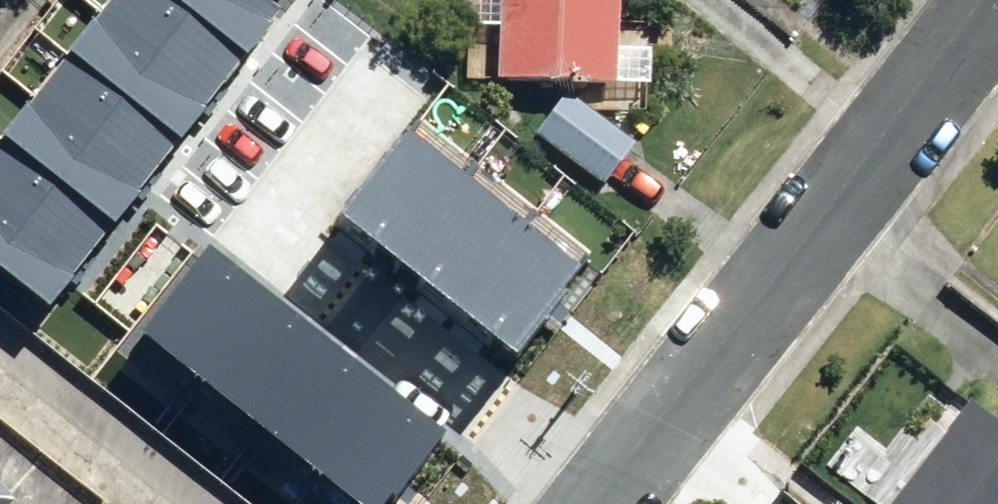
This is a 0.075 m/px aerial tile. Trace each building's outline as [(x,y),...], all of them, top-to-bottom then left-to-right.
[(102,11),(213,99),(246,57),(173,0),(110,0),(102,11)] [(246,57),(283,10),(270,0),(173,0),(246,57)] [(496,83),(617,87),(619,0),(499,0),(496,83)] [(213,99),(102,11),(68,53),(180,140),(213,99)] [(180,140),(68,53),(36,94),(147,182),(180,140)] [(147,182),(36,94),(2,136),(115,223),(147,182)] [(536,137),(604,188),(635,147),(567,96),(536,137)] [(470,178),(409,131),(343,216),(404,263),(470,178)] [(2,136),(0,139),(0,205),(81,267),(115,223),(2,136)] [(470,178),(404,263),(462,308),(528,223),(470,178)] [(0,205),(0,272),(48,309),(81,267),(0,205)] [(586,268),(528,223),(462,308),(520,352),(586,268)] [(268,290),(208,244),(142,330),(202,376),(268,290)] [(268,290),(202,376),(265,424),(331,339),(268,290)] [(331,339),(265,424),(323,469),(389,383),(331,339)] [(323,469),(369,503),(387,503),(447,427),(389,383),(323,469)] [(890,503),(997,503),(997,427),(967,404),(890,503)] [(0,495),(0,503),(8,503),(0,495)]
